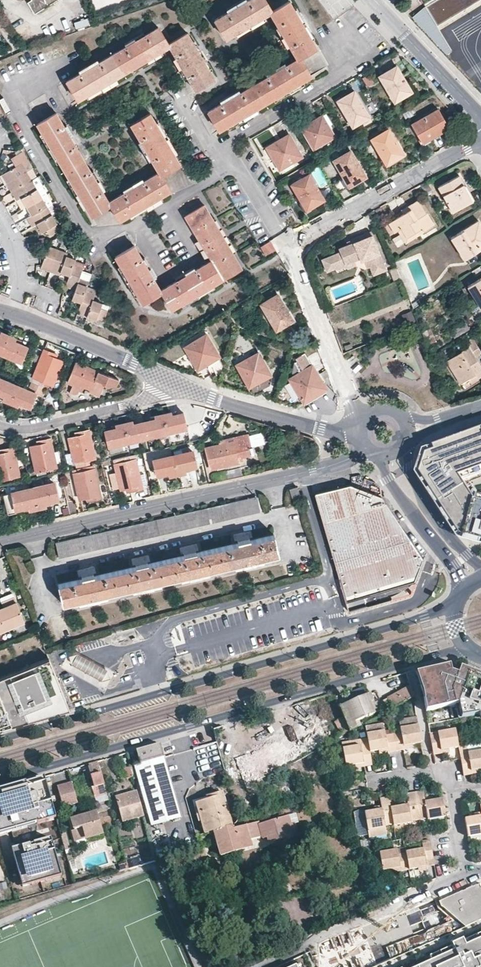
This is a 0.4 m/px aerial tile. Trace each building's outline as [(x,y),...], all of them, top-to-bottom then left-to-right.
[(28,2),(35,13),(57,0),(30,0),(28,2)] [(316,48),(289,1),(272,11),(265,0),(247,0),(240,4),(239,2),(233,5),(235,8),(214,19),(225,38),(269,13),(281,32),(278,34),(282,41),(285,39),(296,60),(280,69),(278,67),(271,71),(273,73),(233,96),(232,94),(226,97),(227,100),(208,111),(219,130),(295,86),(310,77),(299,58),(316,48)] [(479,0),(433,0),(425,5),(437,25),(479,0)] [(480,4),(480,0),(479,0),(437,25),(439,29),(480,4)] [(88,17),(74,22),(76,28),(90,24),(88,17)] [(129,41),(130,44),(92,66),(90,64),(84,67),(85,70),(66,81),(77,100),(131,68),(169,46),(179,64),(177,65),(181,72),(183,70),(188,79),(195,91),(214,79),(187,33),(168,44),(158,28),(138,39),(136,37),(129,41)] [(396,66),(379,76),(394,102),(409,94),(404,86),(407,84),(396,66)] [(363,77),(366,86),(374,83),(371,74),(363,77)] [(352,126),(369,116),(354,91),(339,99),(343,106),(341,108),(352,126)] [(449,128),(438,109),(411,124),(421,140),(428,136),(429,139),(449,128)] [(159,172),(136,185),(135,182),(129,186),(130,188),(108,201),(98,184),(100,183),(96,176),(94,177),(79,152),(71,139),(74,138),(70,131),(68,132),(56,112),(36,123),(53,151),(74,186),(91,215),(110,205),(120,221),(170,191),(161,174),(179,163),(156,124),(149,113),(131,123),(144,146),(141,148),(144,153),(147,152),(159,172)] [(324,114),(322,116),(328,125),(330,124),(324,114)] [(322,116),(301,128),(313,149),(335,137),(328,125),(322,116)] [(389,163),(404,154),(389,129),(371,139),(382,157),(384,156),(389,163)] [(288,135),(267,148),(280,168),(300,156),(288,135)] [(351,151),(334,160),(345,179),(347,177),(352,185),(366,176),(351,151)] [(1,174),(6,183),(26,171),(21,163),(1,174)] [(31,179),(26,171),(6,183),(11,192),(31,179)] [(309,209),(324,200),(309,174),(291,184),(302,203),(304,202),(309,209)] [(438,187),(452,211),(473,200),(459,175),(438,187)] [(16,200),(21,198),(36,188),(31,179),(11,192),(16,200)] [(21,198),(26,206),(42,197),(36,188),(21,198)] [(26,206),(31,215),(46,205),(42,197),(26,206)] [(402,228),(407,237),(422,229),(424,232),(434,226),(419,200),(408,206),(410,209),(403,213),(389,222),(394,232),(398,230),(402,228)] [(52,214),(46,205),(31,215),(26,217),(32,226),(36,223),(49,215),(52,214)] [(171,309),(197,294),(241,268),(213,221),(204,205),(185,216),(200,241),(197,243),(200,249),(203,248),(211,260),(160,290),(149,271),(151,269),(148,263),(145,264),(134,245),(115,256),(134,289),(142,303),(161,292),(171,309)] [(36,223),(42,232),(45,230),(49,236),(58,230),(49,215),(36,223)] [(478,221),(452,237),(465,259),(480,249),(480,225),(478,221)] [(422,229),(407,237),(402,228),(398,230),(406,243),(424,232),(422,229)] [(337,269),(359,260),(365,263),(368,269),(371,268),(375,275),(388,270),(372,232),(353,240),(355,243),(348,246),(340,249),(341,254),(323,261),(328,273),(337,269)] [(265,257),(277,250),(271,240),(260,247),(265,257)] [(40,267),(49,271),(58,249),(48,246),(40,267)] [(59,274),(60,272),(65,258),(66,252),(58,249),(49,271),(59,274)] [(74,261),(65,258),(60,272),(69,275),(73,264),(74,261)] [(65,286),(75,289),(79,278),(82,268),(73,264),(69,275),(65,286)] [(71,299),(81,303),(84,292),(88,281),(79,278),(75,289),(71,299)] [(480,307),(480,278),(468,286),(473,294),(480,307)] [(86,317),(86,314),(92,300),(93,295),(84,292),(81,303),(77,313),(86,317)] [(278,294),(260,304),(275,329),(289,322),(285,315),(288,313),(278,294)] [(473,294),(464,300),(472,312),(480,307),(473,294)] [(107,310),(100,307),(102,303),(92,300),(86,314),(103,320),(107,310)] [(407,323),(415,321),(413,311),(404,313),(407,323)] [(429,328),(422,331),(428,345),(435,342),(429,328)] [(0,354),(20,362),(27,346),(20,344),(14,342),(16,338),(8,334),(0,354)] [(205,335),(185,347),(198,368),(206,364),(218,356),(205,335)] [(480,375),(480,367),(475,357),(480,353),(480,351),(473,338),(466,342),(469,346),(446,361),(460,383),(474,375),(476,378),(480,375)] [(56,354),(44,349),(32,377),(52,385),(62,360),(55,357),(56,354)] [(325,389),(320,381),(304,353),(295,357),(297,360),(293,361),(290,370),(294,376),(290,379),(289,379),(303,402),(325,389)] [(258,354),(237,365),(249,386),(257,382),(270,375),(258,354)] [(100,382),(103,374),(77,363),(72,373),(68,372),(65,380),(99,394),(104,383),(100,382)] [(3,396),(1,399),(10,403),(17,385),(0,378),(0,395),(3,396)] [(276,387),(272,401),(295,407),(303,402),(289,379),(276,387)] [(42,395),(45,388),(33,382),(29,390),(36,393),(42,395)] [(257,382),(249,386),(254,396),(255,396),(263,392),(260,386),(257,382)] [(18,406),(19,403),(24,405),(30,407),(36,393),(29,390),(17,385),(10,403),(18,406)] [(162,414),(167,432),(187,427),(183,413),(177,414),(171,416),(171,412),(162,414)] [(155,416),(156,419),(150,421),(144,422),(147,437),(167,432),(162,414),(155,416)] [(144,422),(138,423),(133,425),(132,421),(123,423),(128,442),(147,437),(144,422)] [(113,452),(123,449),(121,443),(128,442),(123,423),(115,425),(116,428),(111,429),(104,431),(108,446),(112,445),(113,452)] [(74,463),(94,459),(87,429),(79,431),(79,434),(75,436),(69,437),(74,463)] [(480,472),(480,429),(479,429),(480,434),(460,441),(458,436),(430,447),(422,471),(462,533),(480,538),(480,493),(479,493),(478,497),(465,478),(480,472)] [(460,441),(480,434),(479,429),(458,436),(460,441)] [(235,438),(236,441),(219,444),(205,448),(210,468),(238,462),(238,461),(243,460),(242,455),(250,453),(250,454),(254,453),(252,446),(250,446),(248,435),(235,438)] [(45,470),(56,467),(49,438),(41,440),(41,444),(36,445),(30,446),(37,475),(46,473),(45,470)] [(19,475),(12,447),(4,448),(5,452),(0,453),(0,479),(19,475)] [(196,466),(192,450),(172,455),(177,474),(184,472),(183,469),(189,467),(196,466)] [(177,474),(172,455),(153,460),(156,475),(163,473),(168,472),(169,475),(177,474)] [(127,491),(141,488),(135,459),(123,461),(122,456),(112,459),(120,489),(126,488),(127,491)] [(93,468),(92,463),(72,468),(73,473),(93,468)] [(93,468),(73,473),(79,498),(86,497),(91,496),(91,499),(100,497),(93,468)] [(45,505),(44,502),(50,501),(57,499),(53,483),(32,488),(37,507),(45,505)] [(73,500),(69,483),(62,485),(66,502),(73,500)] [(423,559),(416,548),(409,538),(381,496),(362,489),(349,484),(315,493),(318,502),(331,549),(343,591),(346,600),(350,599),(357,601),(362,601),(369,600),(376,599),(379,598),(387,596),(394,594),(399,592),(401,591),(405,589),(407,587),(411,584),(415,581),(416,578),(421,564),(423,559)] [(297,487),(290,489),(294,502),(301,500),(297,487)] [(15,509),(23,507),(28,505),(28,509),(37,507),(32,488),(11,493),(15,509)] [(243,500),(157,519),(55,543),(58,557),(139,539),(198,526),(261,512),(258,497),(243,500)] [(159,584),(159,581),(180,576),(181,579),(208,572),(208,570),(234,564),(234,566),(263,560),(263,557),(278,554),(273,535),(248,541),(247,536),(250,536),(249,531),(233,534),(234,539),(237,539),(237,543),(209,550),(195,552),(194,549),(197,548),(196,544),(179,548),(180,552),(183,552),(184,555),(146,564),(145,560),(148,560),(147,555),(131,559),(132,563),(135,563),(136,566),(93,576),(92,572),(94,571),(94,566),(77,570),(78,575),(81,574),(82,579),(58,584),(62,603),(78,599),(78,602),(106,596),(105,593),(132,587),(132,589),(159,584)] [(343,591),(337,593),(339,602),(346,600),(343,591)] [(0,602),(2,607),(16,602),(14,597),(0,602)] [(23,620),(16,602),(2,607),(0,608),(0,630),(23,620)] [(70,655),(73,664),(88,672),(104,680),(112,678),(109,669),(94,660),(79,651),(70,655)] [(49,657),(24,667),(23,663),(16,666),(17,670),(0,677),(0,698),(11,724),(50,713),(69,708),(49,657)] [(446,671),(445,664),(417,670),(427,711),(456,705),(458,719),(479,715),(480,719),(480,683),(453,673),(446,671)] [(455,667),(453,673),(480,683),(480,676),(455,667)] [(388,708),(415,698),(411,687),(384,697),(388,708)] [(0,699),(0,698),(0,728),(11,724),(0,699)] [(334,725),(337,724),(342,735),(350,731),(344,717),(333,722),(334,725)] [(393,735),(396,748),(404,747),(414,745),(422,743),(418,725),(416,717),(399,720),(401,729),(402,733),(393,735)] [(281,742),(269,745),(274,766),(309,759),(307,748),(319,746),(313,718),(298,722),(300,732),(280,737),(281,742)] [(459,745),(456,727),(431,732),(434,749),(442,747),(442,748),(450,747),(459,745)] [(396,748),(393,735),(386,736),(385,732),(367,735),(369,745),(370,753),(379,752),(389,750),(396,748)] [(459,745),(460,752),(480,748),(480,741),(459,745)] [(180,817),(163,756),(160,744),(136,750),(140,763),(135,765),(138,777),(152,825),(180,817)] [(357,766),(364,765),(366,764),(372,763),(370,753),(369,745),(343,750),(347,768),(357,766)] [(244,786),(272,775),(262,748),(234,759),(244,786)] [(472,768),(473,769),(480,768),(480,748),(460,752),(461,760),(463,769),(472,768)] [(93,787),(98,803),(109,799),(98,761),(88,764),(89,766),(87,767),(94,786),(93,787)] [(138,777),(135,765),(129,766),(133,778),(138,777)] [(129,766),(124,768),(127,779),(133,778),(129,766)] [(44,777),(0,790),(0,834),(10,831),(9,826),(36,818),(37,823),(56,818),(54,811),(44,777)] [(78,803),(72,782),(57,787),(63,807),(78,803)] [(116,796),(123,820),(144,815),(137,791),(116,796)] [(414,792),(419,819),(428,818),(428,820),(445,817),(442,798),(432,800),(424,802),(424,798),(422,791),(414,792)] [(214,831),(232,825),(222,793),(221,792),(208,796),(209,799),(197,803),(199,812),(205,833),(214,831)] [(406,801),(407,805),(399,806),(390,808),(393,825),(393,827),(411,824),(411,821),(419,819),(414,792),(406,794),(406,801)] [(368,831),(386,828),(385,826),(393,825),(390,808),(388,798),(380,799),(381,806),(382,810),(374,811),(364,813),(368,831)] [(86,838),(86,839),(102,835),(96,814),(89,816),(82,818),(72,820),(75,831),(78,840),(86,838)] [(474,816),(464,818),(467,836),(480,834),(480,815),(474,816)] [(37,823),(36,818),(9,826),(10,831),(37,823)] [(387,835),(386,828),(368,831),(370,839),(387,835)] [(104,840),(102,835),(86,839),(86,838),(78,840),(75,831),(71,832),(75,845),(87,842),(88,845),(104,840)] [(61,871),(51,837),(34,842),(34,843),(23,847),(23,846),(12,849),(22,882),(61,871)] [(423,851),(406,854),(407,855),(410,872),(419,870),(427,869),(433,868),(428,840),(422,841),(423,851)] [(384,873),(393,872),(400,870),(401,874),(410,872),(407,855),(399,856),(398,852),(380,855),(384,873)] [(141,860),(140,856),(126,860),(129,869),(144,865),(143,860),(141,860)] [(24,888),(63,876),(61,871),(22,882),(24,888)] [(439,900),(441,906),(466,926),(480,919),(480,886),(479,883),(464,890),(462,891),(439,900)] [(319,944),(319,966),(320,966),(370,966),(466,926),(441,906),(439,900),(319,944)] [(402,966),(480,966),(480,931),(402,966)]
